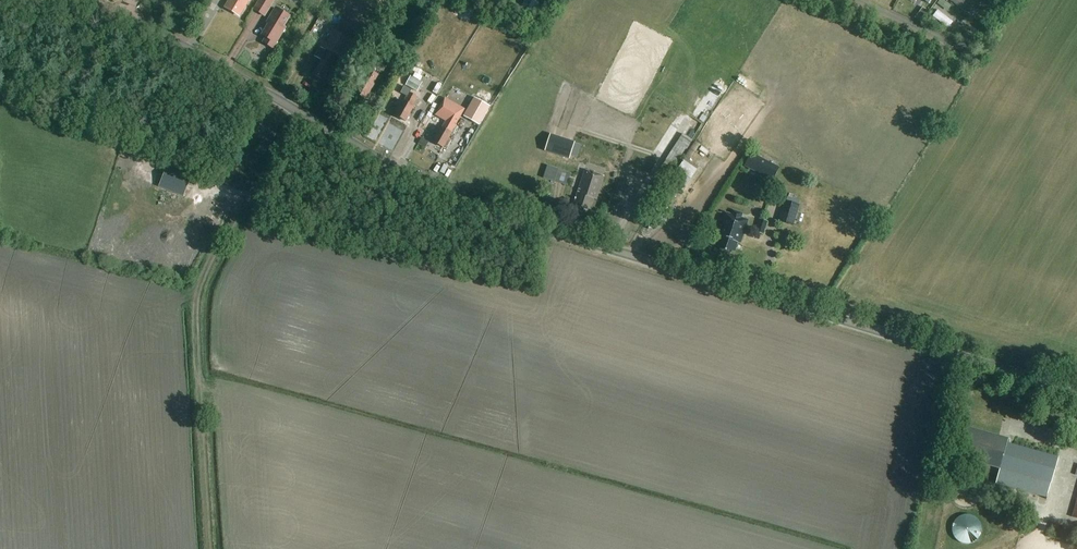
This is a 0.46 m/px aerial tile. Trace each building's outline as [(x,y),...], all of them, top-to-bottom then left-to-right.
[(225,7),(239,15),(249,0),(229,0),(225,7)] [(254,9),(265,16),(274,0),(259,0),(254,9)] [(521,5),(529,9),(526,14),(532,17),(534,12),(541,0),(524,0),(521,5)] [(890,8),(895,0),(876,0),(890,8)] [(966,15),(972,8),(962,0),(950,0),(949,2),(966,15)] [(263,42),(273,48),(286,27),(284,26),(290,16),(275,7),(269,19),(270,20),(261,34),(266,37),(263,42)] [(932,18),(947,30),(953,23),(937,11),(932,18)] [(353,40),(332,29),(326,41),(320,37),(316,45),(319,47),(314,57),(322,61),(314,75),(323,80),(331,65),(336,56),(343,60),(353,40)] [(358,63),(369,69),(364,78),(356,93),(365,98),(373,84),(378,74),(381,76),(388,64),(377,57),(376,58),(365,51),(358,63)] [(399,75),(404,64),(397,61),(392,72),(399,75)] [(410,76),(405,85),(417,91),(422,82),(410,76)] [(395,115),(405,121),(413,106),(412,106),(417,96),(409,92),(410,90),(404,87),(401,92),(406,95),(395,115)] [(474,97),(463,116),(479,125),(490,106),(474,97)] [(442,127),(433,141),(443,147),(451,133),(463,112),(443,100),(437,112),(447,118),(442,127)] [(664,161),(660,167),(666,171),(670,165),(673,167),(691,138),(682,133),(664,161)] [(575,142),(550,134),(545,151),(569,159),(575,142)] [(400,148),(408,152),(413,142),(404,139),(400,148)] [(751,153),(744,166),(765,177),(772,164),(751,153)] [(698,166),(684,158),(663,191),(666,193),(674,198),(681,187),(684,188),(698,166)] [(183,197),(193,174),(168,164),(159,186),(183,197)] [(557,168),(547,165),(542,177),(553,181),(557,168)] [(596,199),(603,175),(584,169),(574,202),(577,203),(576,206),(587,209),(587,206),(591,207),(594,198),(596,199)] [(659,205),(669,211),(676,200),(674,198),(666,193),(659,205)] [(779,221),(793,225),(800,205),(798,204),(800,200),(788,196),(786,201),(785,201),(779,221)] [(740,243),(747,220),(740,218),(741,213),(733,211),(732,215),(725,213),(717,235),(720,236),(717,246),(720,247),(719,249),(730,253),(731,250),(734,251),(737,242),(740,243)] [(756,232),(764,234),(768,221),(760,219),(756,232)] [(1046,498),(1050,483),(1057,457),(1007,443),(1008,438),(961,425),(953,455),(1000,468),(996,483),(1046,498)] [(963,515),(962,515),(959,516),(956,519),(954,521),(952,524),(952,526),(952,529),(952,533),(953,536),(956,539),(958,542),(962,543),(966,544),(970,543),(974,542),(977,539),(979,536),(980,532),(981,529),(980,525),(978,521),(976,518),(973,516),(969,515),(966,514),(963,515)]
